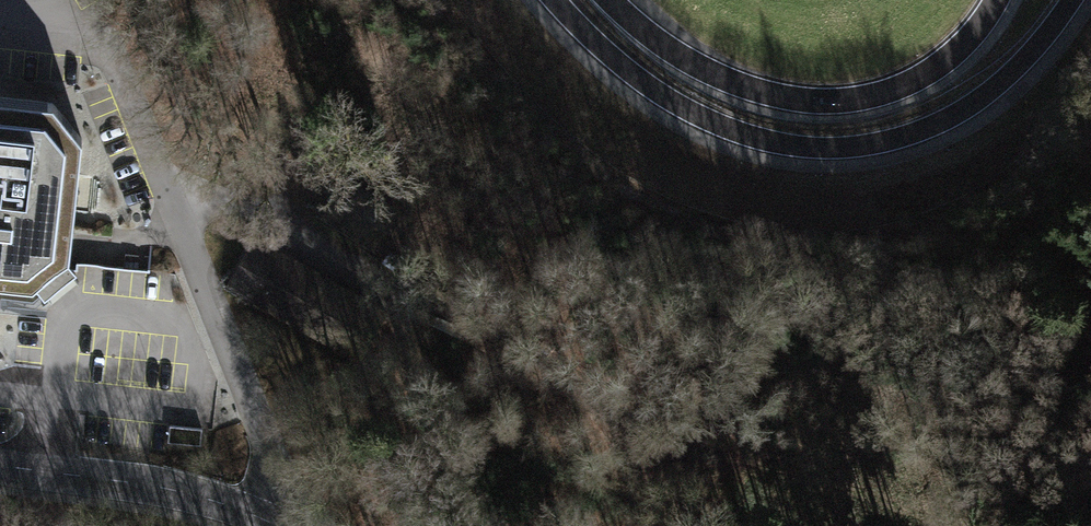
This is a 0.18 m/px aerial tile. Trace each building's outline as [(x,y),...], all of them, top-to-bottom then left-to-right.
[(24,283),(63,249),(72,132),(44,93),(0,88),(0,282),(24,283)]
